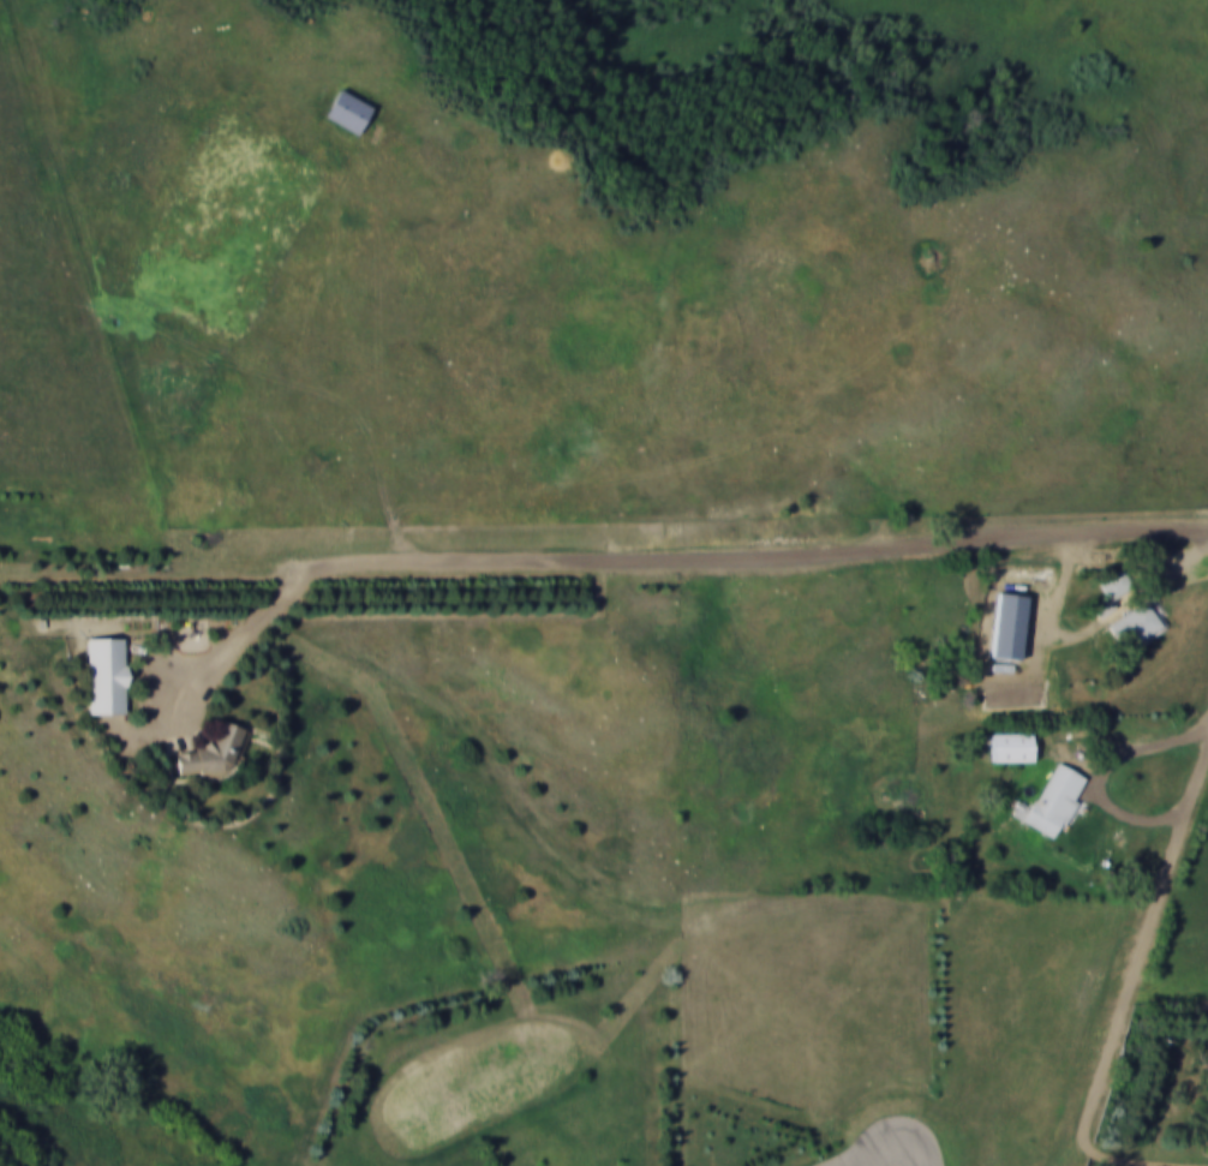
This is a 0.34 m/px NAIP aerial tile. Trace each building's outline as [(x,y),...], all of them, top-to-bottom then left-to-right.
[(323,115),(357,133),(372,104),(338,86),(323,115)] [(1103,589),(1124,589),(1124,574),(1103,574),(1103,589)] [(1125,649),(1161,624),(1144,599),(1108,624),(1125,649)] [(125,712),(125,636),(87,636),(87,712),(125,712)] [(245,727),(218,717),(205,753),(183,744),(177,761),(226,779),(245,727)] [(1033,731),(992,731),(992,760),(1033,760),(1033,731)] [(1027,824),(1050,834),(1054,825),(1064,829),(1087,775),(1054,761),(1027,824)]
